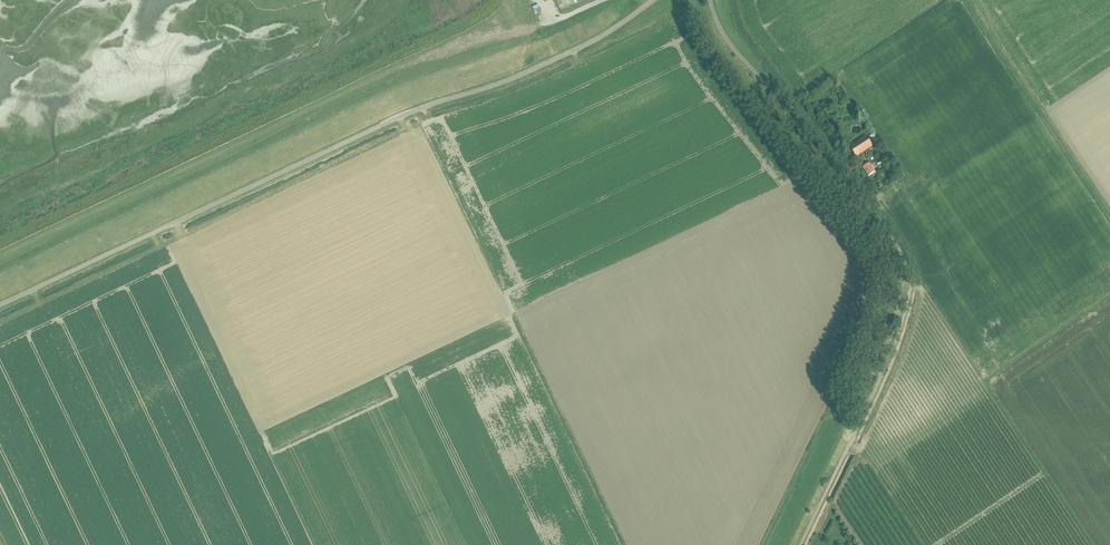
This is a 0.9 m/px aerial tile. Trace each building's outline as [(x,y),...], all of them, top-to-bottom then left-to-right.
[(874,134),(869,137),(874,144),(878,142),(879,141),(874,134)] [(856,158),(873,147),(866,137),(849,147),(856,158)] [(874,163),(870,166),(869,164),(862,169),(868,177),(872,175),(873,177),(877,175),(873,170),(877,168),(874,163)]
